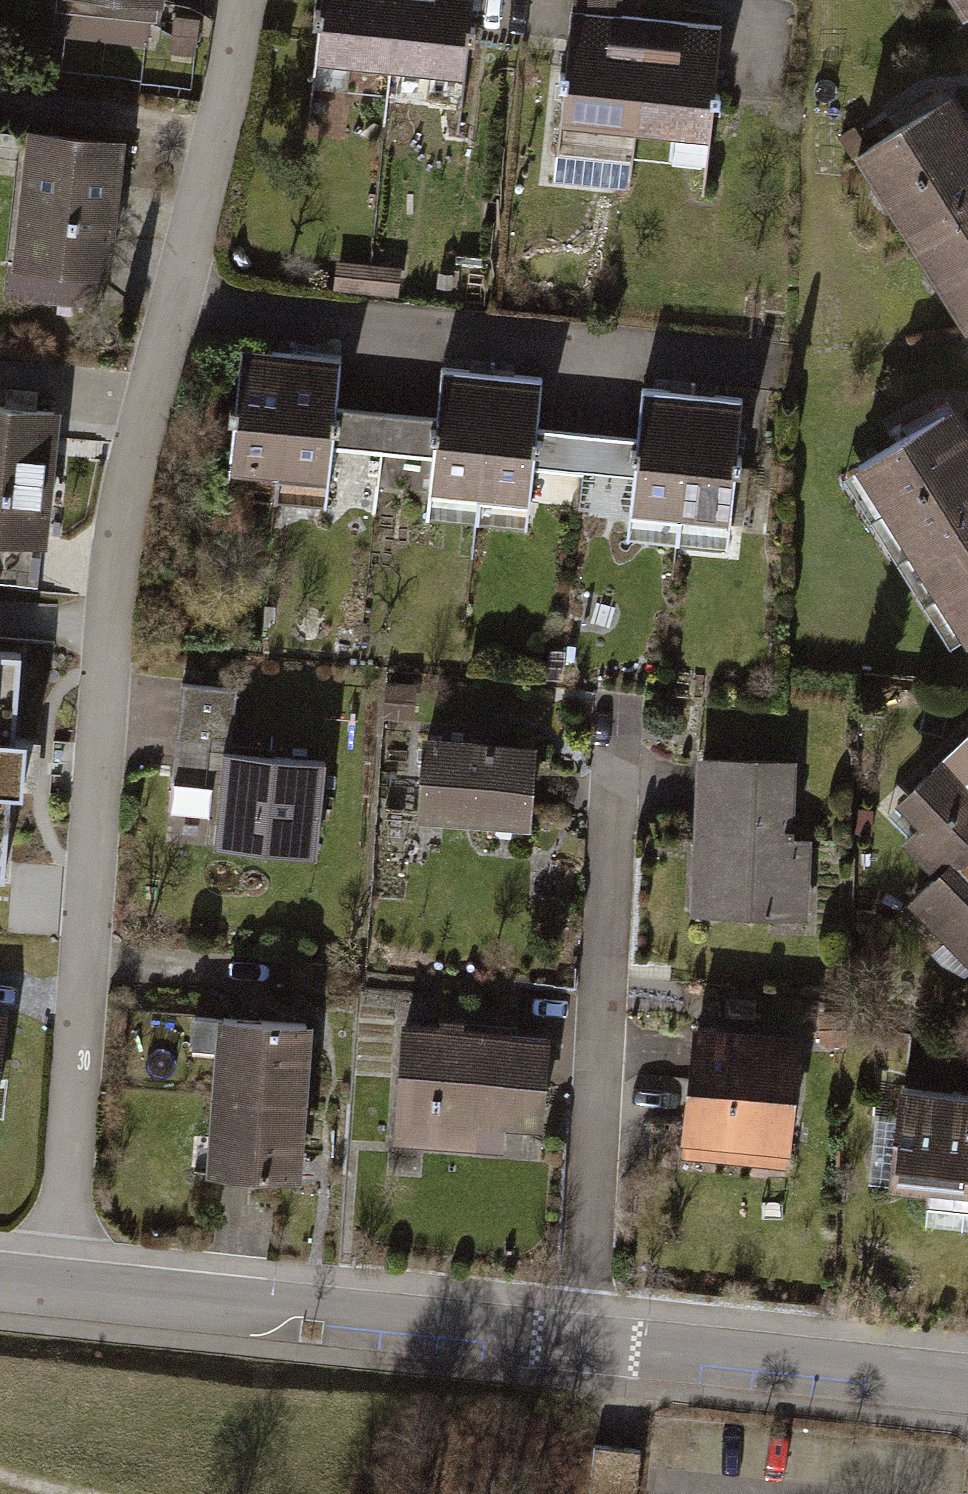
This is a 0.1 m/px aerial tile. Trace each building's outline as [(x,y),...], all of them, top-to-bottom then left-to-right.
[(165,10),(166,0),(68,0),(165,10)] [(392,68),(399,0),(324,0),(317,60),(392,68)] [(466,76),(474,0),(399,0),(392,68),(466,76)] [(967,20),(967,0),(956,0),(967,20)] [(632,158),(635,129),(647,18),(573,10),(558,150),(632,158)] [(635,129),(710,137),(722,26),(647,18),(635,129)] [(967,210),(967,104),(964,96),(867,155),(919,240),(967,210)] [(28,132),(14,272),(113,283),(128,143),(28,132)] [(919,240),(967,320),(967,210),(919,240)] [(229,497),(281,501),(292,348),(240,344),(229,497)] [(346,352),(292,348),(281,501),(335,505),(339,457),(342,405),(346,352)] [(427,520),(482,524),(493,373),(438,369),(435,412),(431,464),(427,520)] [(543,376),(493,373),(482,524),(532,528),(533,506),(539,427),(543,376)] [(631,542),(683,546),(695,389),(642,386),(638,434),(633,513),(631,542)] [(748,393),(695,389),(683,546),(736,550),(748,393)] [(389,409),(342,405),(339,457),(385,461),(389,409)] [(48,551),(61,413),(0,407),(0,546),(48,551)] [(389,409),(385,461),(431,464),(435,412),(389,409)] [(967,529),(967,422),(964,415),(868,474),(919,558),(967,529)] [(588,430),(539,427),(533,506),(582,510),(588,430)] [(588,430),(582,510),(633,513),(638,434),(588,430)] [(919,558),(967,639),(967,529),(919,558)] [(32,657),(0,655),(0,882),(15,883),(21,799),(35,800),(39,745),(25,744),(32,657)] [(417,686),(389,685),(388,720),(416,721),(417,686)] [(179,775),(225,779),(227,755),(232,690),(187,686),(179,775)] [(882,814),(945,880),(967,858),(967,732),(882,814)] [(420,826),(533,834),(539,749),(426,741),(420,826)] [(696,750),(691,912),(809,916),(811,834),(794,834),(796,753),(696,750)] [(225,779),(219,849),(318,857),(326,763),(227,755),(225,779)] [(945,880),(914,909),(967,966),(967,858),(945,880)] [(2,1139),(15,1014),(0,1012),(0,1139),(2,1139)] [(306,1023),(194,1015),(191,1045),(219,1047),(216,1095),(301,1101),(306,1023)] [(678,1134),(789,1145),(801,1028),(690,1016),(678,1134)] [(906,1072),(911,1031),(852,1024),(845,1085),(873,1089),(875,1069),(906,1072)] [(553,1039),(404,1028),(394,1148),(505,1156),(507,1133),(546,1136),(553,1039)] [(901,1088),(891,1185),(967,1193),(967,1094),(901,1088)] [(301,1101),(216,1095),(212,1171),(295,1176),(301,1101)] [(594,1445),(590,1493),(640,1493),(645,1449),(594,1445)]
